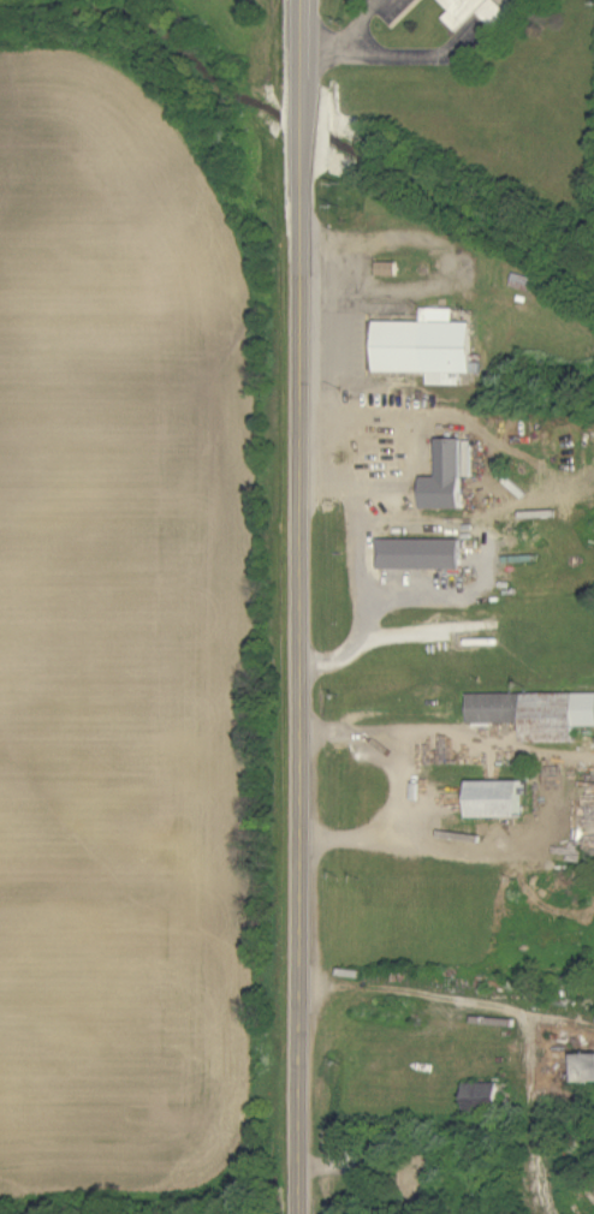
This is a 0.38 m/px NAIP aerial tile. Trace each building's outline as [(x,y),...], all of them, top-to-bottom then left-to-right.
[(462,34),(481,14),(498,31),(515,14),(501,0),(443,0),(455,12),(448,19),(462,34)] [(399,277),(399,264),(379,264),(379,277),(399,277)] [(377,323),(377,374),(430,374),(430,387),(464,387),(464,374),(484,374),(484,365),(475,365),(476,324),(457,324),(457,310),(424,309),(424,323),(377,323)] [(424,510),(464,510),(465,440),(440,440),(440,478),(425,478),(424,510)] [(464,542),(381,541),(381,570),(464,571),(464,542)] [(470,695),(470,725),(526,725),(526,744),(578,745),(578,728),(593,728),(593,695),(470,695)] [(471,783),(472,820),(526,819),(526,783),(471,783)] [(577,1084),(593,1084),(593,1056),(577,1056),(577,1084)] [(501,1085),(467,1086),(468,1113),(502,1112),(501,1085)]
